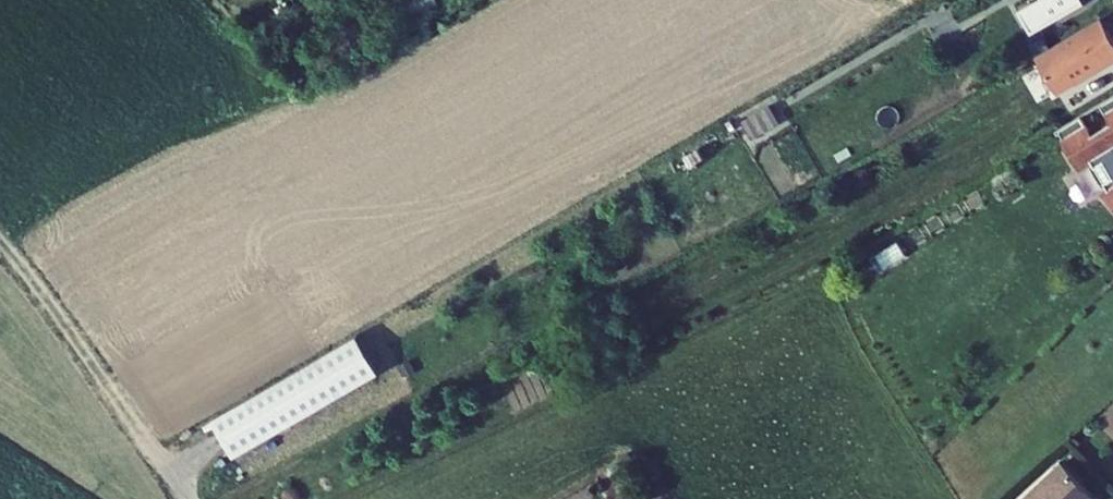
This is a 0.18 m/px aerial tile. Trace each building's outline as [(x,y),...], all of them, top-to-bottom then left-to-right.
[(1093,17),(1029,58),(1051,92),(1112,53),(1112,48),(1093,17)] [(1094,103),(1105,119),(1088,130),(1077,113),(1054,127),(1057,131),(1058,129),(1076,159),(1086,153),(1101,177),(1097,181),(1112,200),(1112,91),(1094,103)] [(775,130),(765,113),(746,125),(756,141),(775,130)] [(1011,498),(1086,498),(1093,493),(1061,456),(1011,498)]
